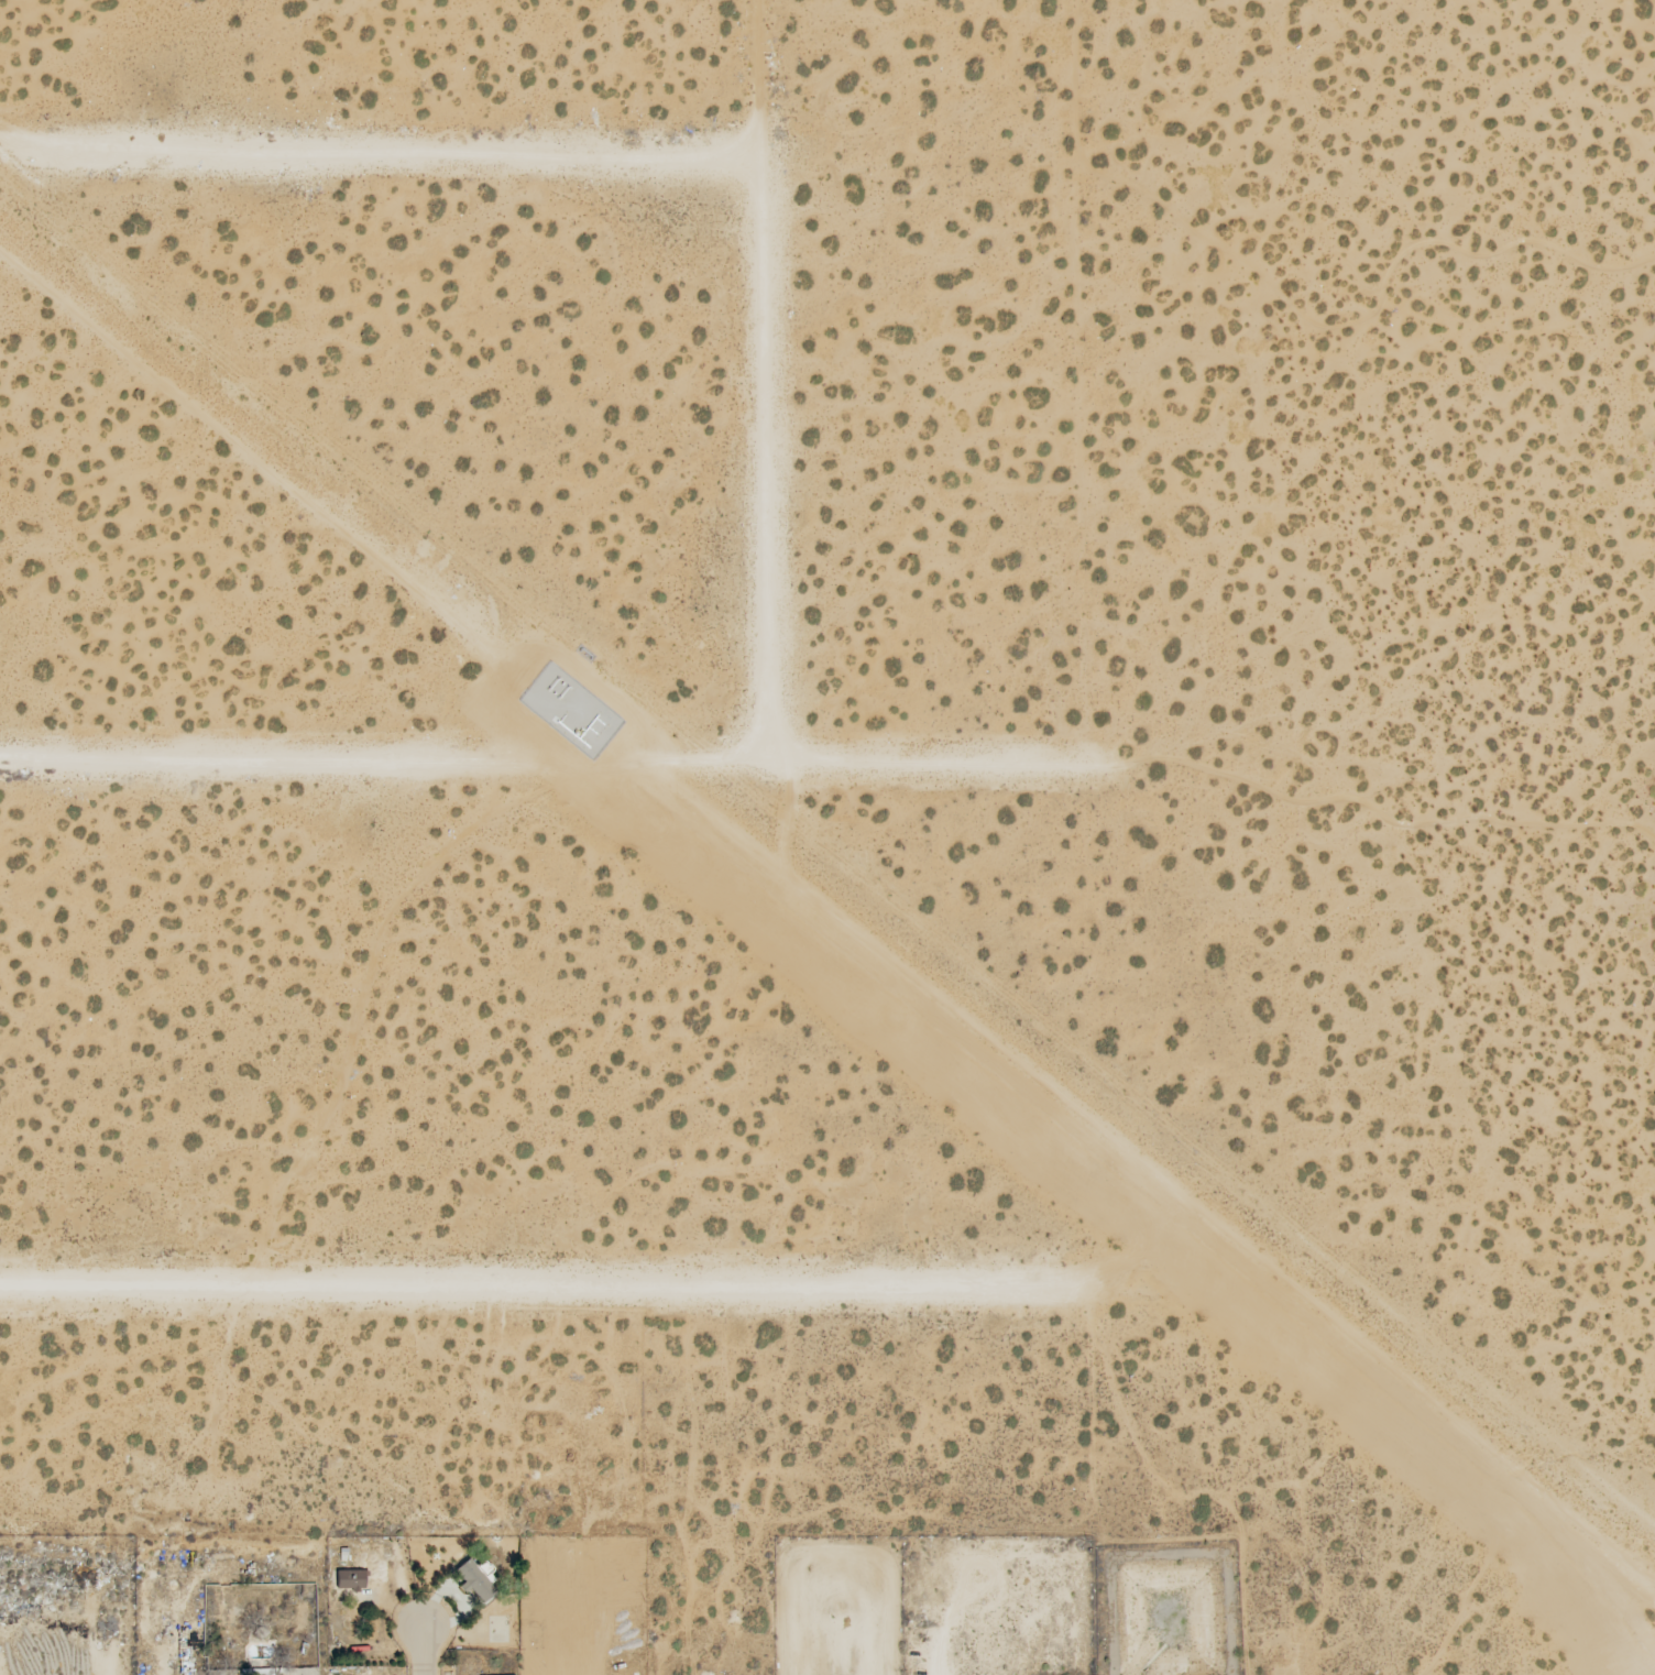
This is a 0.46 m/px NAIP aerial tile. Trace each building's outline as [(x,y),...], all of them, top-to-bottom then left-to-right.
[(463,1582),(461,1584),(481,1606),(496,1592),(466,1559),(453,1572),(463,1582)] [(335,1571),(335,1591),(363,1590),(363,1571),(335,1571)]
